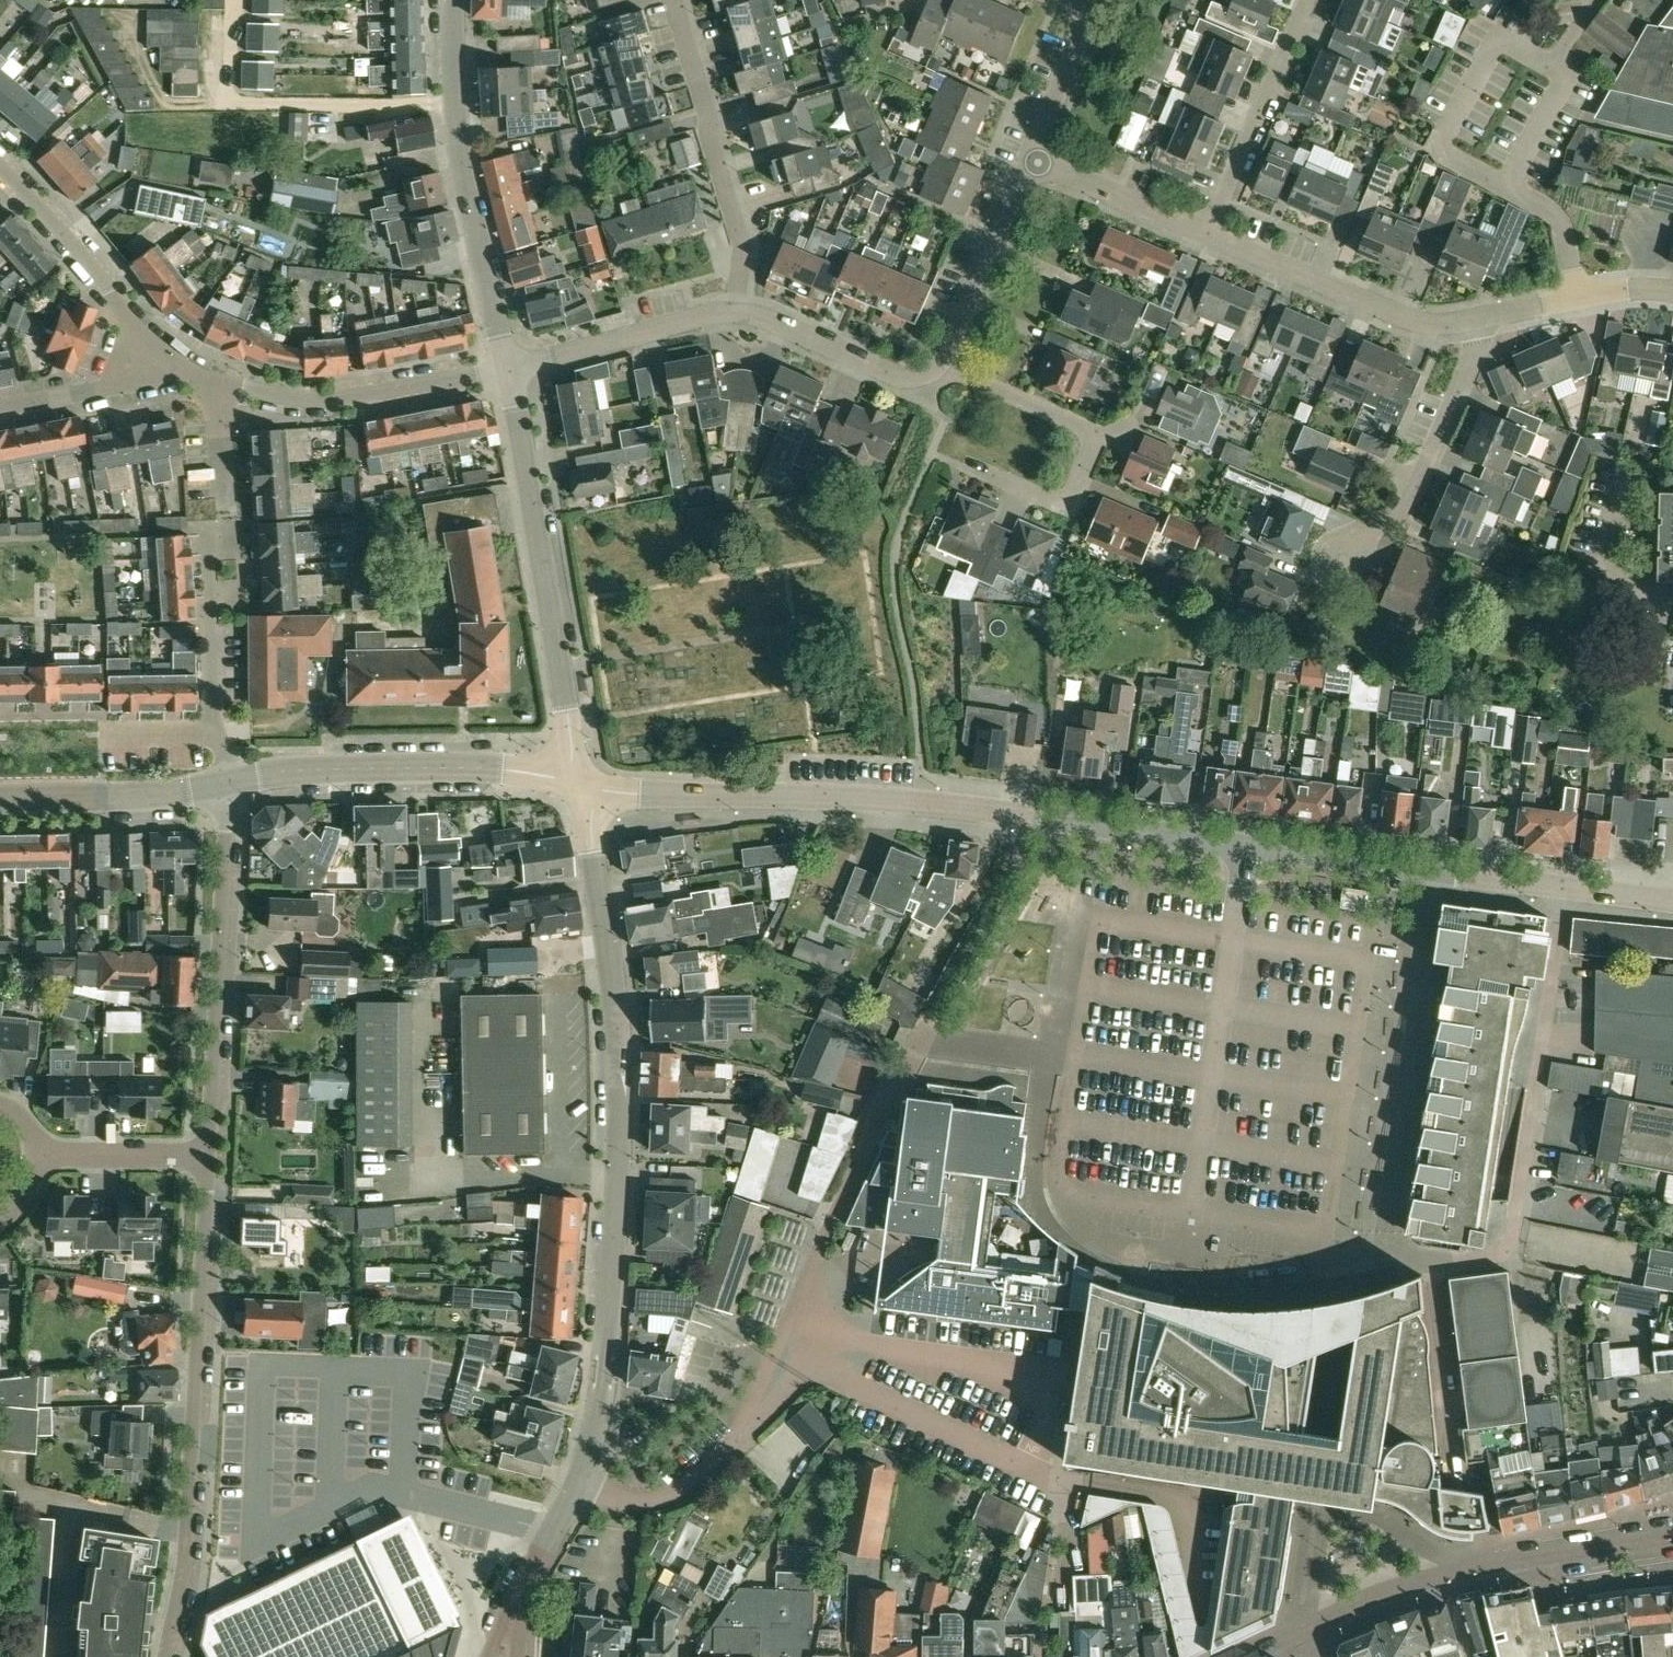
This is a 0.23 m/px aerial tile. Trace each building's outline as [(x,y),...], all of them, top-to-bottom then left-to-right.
[(213,5),(213,8),(225,9),(225,4),(226,0),(213,0),(213,5)] [(251,12),(283,13),(283,0),(251,0),(251,12)] [(509,5),(548,5),(548,0),(476,0),(476,16),(509,17),(509,5)] [(591,10),(625,0),(588,0),(591,10)] [(718,11),(730,7),(753,0),(715,0),(718,11)] [(735,28),(776,16),(772,0),(753,0),(730,7),(735,28)] [(935,49),(955,0),(953,4),(944,0),(929,0),(911,43),(921,47),(922,44),(935,49)] [(953,41),(962,45),(982,0),(955,0),(935,49),(943,32),(955,38),(953,41)] [(985,51),(1005,6),(991,0),(982,0),(962,45),(971,49),(973,45),(985,51)] [(1213,0),(1207,15),(1256,36),(1264,17),(1269,20),(1276,3),(1269,0),(1235,0),(1231,8),(1213,0)] [(1389,21),(1395,5),(1403,9),(1407,0),(1345,0),(1344,2),(1389,21)] [(1503,20),(1519,1),(1518,0),(1479,0),(1503,20)] [(387,12),(390,11),(390,20),(423,19),(423,1),(366,3),(367,13),(387,12)] [(1362,36),(1357,48),(1387,61),(1393,49),(1379,43),(1389,21),(1344,2),(1334,25),(1362,36)] [(807,7),(809,15),(821,11),(819,4),(807,7)] [(76,17),(101,18),(102,7),(70,6),(76,17)] [(997,60),(1006,64),(1027,15),(1005,6),(985,51),(998,56),(997,60)] [(42,18),(50,28),(64,17),(56,7),(42,18)] [(147,8),(147,21),(173,21),(174,8),(147,8)] [(173,21),(198,21),(199,21),(199,8),(174,8),(173,21)] [(644,9),(602,21),(608,42),(650,30),(644,9)] [(1601,11),(1588,30),(1626,56),(1639,37),(1601,11)] [(1665,22),(1672,23),(1672,14),(1668,14),(1665,22)] [(735,28),(741,49),(782,37),(776,16),(735,28)] [(1203,34),(1194,55),(1245,76),(1254,55),(1230,44),(1236,32),(1216,24),(1201,17),(1196,30),(1203,34)] [(83,30),(107,29),(107,18),(77,18),(83,30)] [(367,29),(368,39),(424,37),(423,19),(390,20),(391,29),(387,29),(387,28),(367,29)] [(147,21),(147,32),(173,33),(173,21),(147,21)] [(173,33),(199,34),(198,21),(173,21),(173,33)] [(279,24),(247,24),(247,38),(278,38),(279,24)] [(1441,24),(1434,38),(1454,47),(1460,32),(1441,24)] [(1652,24),(1614,90),(1634,95),(1672,103),(1672,27),(1652,24)] [(559,28),(566,55),(578,52),(571,25),(559,28)] [(83,30),(89,40),(119,41),(119,40),(113,40),(113,30),(83,30)] [(147,46),(173,46),(173,33),(147,32),(147,46)] [(173,33),(173,46),(199,46),(199,34),(173,33)] [(499,52),(532,50),(561,49),(561,48),(543,49),(542,33),(498,36),(499,52)] [(598,46),(604,66),(645,54),(639,34),(598,46)] [(388,48),(391,48),(392,56),(424,55),(424,37),(368,39),(368,49),(388,48)] [(741,49),(747,69),(790,57),(782,37),(741,49)] [(820,40),(822,48),(836,44),(833,37),(820,40)] [(247,38),(247,52),(278,52),(278,38),(247,38)] [(18,48),(8,40),(0,50),(0,69),(18,48)] [(89,40),(95,52),(126,52),(126,51),(120,51),(119,41),(89,40)] [(822,48),(833,82),(855,76),(839,43),(822,48)] [(1450,80),(1459,48),(1444,44),(1435,77),(1450,80)] [(173,46),(160,46),(160,71),(172,72),(173,46)] [(197,60),(198,60),(199,60),(199,46),(173,46),(173,59),(197,60)] [(1324,49),(1315,71),(1350,86),(1360,64),(1377,71),(1382,59),(1387,61),(1357,48),(1352,60),(1324,49)] [(532,50),(537,65),(562,64),(561,49),(532,50)] [(95,52),(101,62),(126,62),(126,52),(95,52)] [(564,56),(566,66),(581,62),(578,52),(566,55),(564,56)] [(604,66),(611,87),(651,75),(645,54),(604,66)] [(1621,67),(1602,54),(1596,63),(1615,77),(1621,67)] [(425,73),(424,55),(392,56),(392,65),(388,65),(388,64),(368,65),(369,75),(425,73)] [(1198,82),(1196,81),(1191,94),(1187,92),(1205,100),(1210,87),(1236,98),(1245,76),(1194,55),(1188,68),(1202,74),(1198,82)] [(173,72),(198,72),(198,60),(197,60),(173,59),(173,72)] [(1152,59),(1145,75),(1162,82),(1169,66),(1152,59)] [(754,91),(758,105),(799,93),(794,78),(786,81),(780,60),(736,73),(742,95),(754,91)] [(101,62),(107,73),(133,74),(132,62),(130,62),(126,62),(101,62)] [(274,62),(243,62),(243,76),(274,76),(274,62)] [(483,69),(484,93),(534,90),(532,66),(483,69)] [(31,81),(42,89),(52,76),(42,68),(31,81)] [(11,80),(0,71),(0,94),(11,80)] [(1328,117),(1353,128),(1359,115),(1341,108),(1350,86),(1315,71),(1305,93),(1333,105),(1328,117)] [(173,83),(197,84),(199,72),(198,72),(173,72),(173,83)] [(576,87),(585,84),(582,72),(573,74),(576,87)] [(107,73),(113,84),(139,84),(139,73),(133,74),(107,73)] [(384,89),(384,85),(389,85),(389,84),(392,84),(393,93),(426,92),(425,73),(369,75),(369,85),(378,85),(379,89),(384,89)] [(611,87),(617,108),(657,95),(651,75),(611,87)] [(274,76),(243,76),(242,90),(274,90),(274,76)] [(943,90),(939,89),(935,98),(983,119),(993,96),(949,76),(943,90)] [(1432,84),(1420,77),(1413,91),(1425,97),(1432,84)] [(14,120),(32,98),(11,80),(0,94),(0,108),(14,120)] [(861,81),(839,87),(847,112),(872,105),(861,81)] [(173,83),(172,83),(172,95),(198,96),(198,84),(197,84),(173,83)] [(113,84),(119,96),(145,96),(145,85),(113,84)] [(63,108),(74,95),(64,86),(53,99),(63,108)] [(536,127),(563,125),(562,110),(550,111),(549,100),(535,101),(534,90),(484,93),(486,116),(535,113),(536,127)] [(1187,107),(1178,129),(1216,145),(1225,123),(1199,112),(1205,100),(1187,92),(1181,105),(1187,107)] [(627,106),(633,127),(675,114),(669,93),(627,106)] [(1634,95),(1628,123),(1672,133),(1672,103),(1634,95)] [(154,108),(153,96),(145,96),(119,96),(127,109),(154,108)] [(347,112),(364,108),(362,97),(345,100),(347,112)] [(14,120),(36,138),(55,116),(32,98),(14,120)] [(935,108),(929,121),(974,140),(983,119),(935,98),(931,107),(935,108)] [(1151,107),(1138,101),(1134,109),(1148,115),(1151,107)] [(1310,124),(1315,112),(1290,101),(1285,113),(1310,124)] [(580,109),(582,119),(596,115),(593,106),(580,109)] [(788,140),(792,154),(819,146),(820,138),(798,126),(793,111),(751,123),(759,149),(788,140)] [(367,124),(369,136),(370,140),(396,135),(399,151),(434,144),(428,116),(410,119),(409,115),(367,124)] [(596,115),(583,119),(582,119),(584,125),(598,122),(596,115)] [(920,132),(916,141),(985,171),(985,169),(965,161),(974,140),(929,121),(924,134),(920,132)] [(858,133),(876,171),(896,163),(878,124),(858,133)] [(318,125),(317,146),(349,146),(350,126),(318,125)] [(567,181),(587,177),(577,126),(557,130),(563,162),(567,181)] [(653,141),(649,127),(630,132),(634,147),(653,141)] [(1169,150),(1159,146),(1154,158),(1174,167),(1179,155),(1206,167),(1216,145),(1178,129),(1169,150)] [(37,160),(54,179),(98,144),(88,133),(70,149),(61,140),(37,160)] [(693,136),(672,142),(680,170),(702,163),(693,136)] [(935,164),(931,162),(927,171),(975,192),(985,171),(916,141),(916,142),(940,152),(935,164)] [(843,174),(836,171),(828,143),(819,146),(819,147),(774,160),(782,185),(791,183),(812,176),(816,192),(842,184),(841,179),(843,174)] [(89,171),(99,163),(107,155),(98,144),(55,179),(74,201),(98,180),(89,171)] [(132,170),(136,148),(122,145),(118,168),(132,170)] [(1329,169),(1309,160),(1313,151),(1301,146),(1293,163),(1290,171),(1278,198),(1290,171),(1300,175),(1288,203),(1311,212),(1329,169)] [(484,162),(500,221),(529,213),(526,202),(539,199),(535,179),(524,181),(522,172),(544,166),(542,159),(545,158),(543,153),(541,153),(539,148),(484,162)] [(1255,188),(1278,198),(1290,171),(1293,163),(1271,153),(1255,188)] [(1428,156),(1424,164),(1436,170),(1438,166),(1428,156)] [(217,163),(201,160),(198,180),(214,182),(217,163)] [(1350,177),(1329,169),(1311,212),(1333,222),(1345,195),(1355,199),(1366,174),(1354,168),(1350,177)] [(409,216),(409,218),(411,218),(420,216),(418,206),(442,201),(436,171),(403,179),(406,192),(384,197),(386,206),(371,209),(374,220),(390,219),(409,216)] [(927,182),(921,194),(966,214),(975,192),(927,171),(923,180),(927,182)] [(1382,200),(1390,181),(1374,175),(1366,194),(1382,200)] [(1473,183),(1460,177),(1447,207),(1460,213),(1473,183)] [(1637,185),(1653,189),(1672,195),(1672,185),(1639,177),(1637,185)] [(273,179),(269,203),(335,214),(339,190),(273,179)] [(199,227),(205,199),(153,189),(147,216),(199,227)] [(1653,189),(1651,207),(1672,213),(1672,195),(1653,189)] [(879,190),(870,210),(882,215),(891,195),(879,190)] [(652,207),(662,240),(708,226),(698,193),(652,207)] [(1450,200),(1435,193),(1425,216),(1440,223),(1450,200)] [(1494,237),(1479,230),(1460,276),(1482,285),(1486,275),(1494,255),(1509,262),(1528,215),(1529,213),(1509,202),(1498,227),(1494,237)] [(615,256),(662,241),(662,240),(652,207),(604,223),(615,256)] [(1359,252),(1380,261),(1400,216),(1378,207),(1376,213),(1359,252)] [(415,234),(396,238),(403,268),(441,259),(437,244),(456,239),(449,209),(420,216),(411,218),(415,234)] [(28,228),(13,211),(0,223),(0,253),(28,228)] [(538,243),(529,213),(500,221),(508,252),(538,243)] [(594,216),(577,221),(580,230),(596,225),(594,216)] [(1421,224),(1400,216),(1380,261),(1402,270),(1415,240),(1421,224)] [(791,218),(782,238),(786,239),(766,287),(777,292),(781,285),(790,288),(811,238),(800,233),(804,224),(791,218)] [(1438,267),(1460,276),(1479,230),(1457,221),(1448,243),(1438,267)] [(10,259),(17,267),(43,244),(28,228),(0,253),(0,268),(10,259)] [(1110,228),(1098,257),(1138,274),(1142,263),(1169,274),(1177,256),(1110,228)] [(129,264),(128,264),(142,282),(199,237),(200,237),(193,229),(183,237),(180,239),(173,230),(156,243),(129,264)] [(833,243),(836,235),(827,231),(822,243),(811,238),(790,288),(799,292),(795,299),(806,304),(832,243),(833,243)] [(285,242),(261,232),(256,244),(280,254),(285,242)] [(199,237),(142,282),(154,297),(181,277),(175,269),(205,246),(199,237)] [(608,259),(602,240),(586,245),(591,264),(608,259)] [(845,268),(852,252),(833,243),(832,243),(806,304),(817,309),(820,301),(830,306),(837,289),(836,289),(845,268)] [(32,283),(57,261),(43,244),(17,267),(0,281),(0,285),(6,291),(24,275),(31,283),(32,283)] [(223,256),(232,259),(237,248),(227,244),(223,256)] [(518,286),(568,271),(564,261),(545,267),(539,246),(508,256),(518,286)] [(842,300),(853,305),(877,250),(867,246),(862,256),(852,252),(845,268),(836,289),(837,289),(845,293),(842,300)] [(867,302),(876,306),(892,269),(882,265),(887,254),(877,250),(853,305),(864,310),(867,302)] [(250,253),(245,265),(257,270),(262,258),(250,253)] [(920,257),(911,253),(902,273),(892,269),(876,306),(885,310),(882,317),(893,322),(917,267),(916,267),(920,257)] [(262,258),(257,270),(267,274),(272,262),(262,258)] [(291,265),(290,278),(301,279),(302,266),(291,265)] [(302,266),(301,279),(312,280),(313,267),(302,266)] [(907,319),(917,323),(933,286),(922,281),(927,271),(917,267),(893,322),(904,327),(907,319)] [(321,268),(320,280),(332,282),(333,269),(321,268)] [(359,271),(357,284),(369,285),(370,273),(359,271)] [(370,273),(369,285),(379,286),(381,274),(370,273)] [(1189,280),(1175,274),(1161,306),(1176,312),(1189,280)] [(1201,314),(1219,322),(1234,285),(1213,276),(1210,284),(1196,278),(1178,319),(1196,326),(1201,314)] [(181,277),(154,297),(167,315),(173,310),(189,323),(201,307),(189,298),(194,294),(181,277)] [(566,319),(569,327),(598,319),(587,296),(566,306),(562,290),(561,290),(558,277),(526,285),(529,298),(527,298),(533,323),(537,326),(566,319)] [(404,278),(402,291),(413,292),(414,279),(404,278)] [(414,279),(413,292),(424,293),(425,280),(414,279)] [(444,282),(443,295),(456,296),(457,283),(444,282)] [(1232,340),(1228,350),(1236,354),(1230,369),(1241,373),(1248,356),(1242,353),(1244,347),(1249,349),(1266,308),(1252,302),(1256,295),(1234,285),(1219,322),(1220,322),(1215,333),(1232,340)] [(1134,327),(1144,303),(1116,291),(1110,305),(1077,291),(1064,319),(1109,338),(1121,343),(1129,339),(1134,327)] [(201,307),(189,323),(206,335),(203,341),(223,350),(243,302),(222,293),(219,300),(213,295),(204,308),(203,309),(201,307)] [(243,302),(223,350),(241,358),(255,326),(246,322),(256,299),(246,295),(243,302)] [(12,300),(8,311),(20,316),(24,305),(12,300)] [(63,307),(54,329),(88,342),(94,326),(91,325),(97,309),(78,302),(74,312),(63,307)] [(20,316),(31,320),(35,310),(24,305),(20,316)] [(429,306),(416,309),(419,324),(420,324),(427,357),(447,352),(441,320),(432,322),(429,306)] [(1275,346),(1293,353),(1309,317),(1288,308),(1284,316),(1271,310),(1253,351),(1270,358),(1275,346)] [(8,311),(4,322),(15,326),(20,316),(8,311)] [(320,314),(322,340),(323,340),(326,374),(347,372),(345,338),(334,339),(332,313),(320,314)] [(399,328),(396,313),(376,317),(386,365),(406,361),(400,328),(399,328)] [(472,313),(441,320),(447,352),(468,348),(465,332),(475,330),(472,313)] [(20,316),(15,326),(27,331),(31,320),(20,316)] [(355,321),(358,337),(365,369),(386,365),(376,317),(355,321)] [(1312,361),(1306,373),(1324,381),(1341,340),(1327,334),(1331,326),(1309,317),(1293,353),(1312,361)] [(1179,339),(1184,327),(1172,322),(1167,334),(1179,339)] [(420,324),(419,324),(400,328),(406,361),(427,357),(420,324)] [(264,360),(283,364),(287,345),(272,342),(275,335),(255,326),(241,358),(261,367),(264,360)] [(56,355),(52,365),(73,373),(79,356),(82,357),(88,342),(54,329),(46,351),(56,355)] [(1558,337),(1536,347),(1552,383),(1572,375),(1574,381),(1593,372),(1597,355),(1586,329),(1572,336),(1574,339),(1561,345),(1558,337)] [(1621,373),(1638,376),(1646,337),(1623,332),(1621,341),(1610,339),(1598,398),(1615,402),(1621,373)] [(1638,376),(1654,380),(1651,396),(1669,400),(1672,379),(1672,352),(1667,351),(1669,341),(1646,337),(1638,376)] [(1095,378),(1105,352),(1070,338),(1063,356),(1051,351),(1039,381),(1077,396),(1086,375),(1095,378)] [(302,348),(287,345),(283,364),(304,369),(305,375),(326,374),(323,340),(322,340),(301,341),(302,348)] [(1350,378),(1371,387),(1387,349),(1365,340),(1353,367),(1337,360),(1330,376),(1347,384),(1350,378)] [(1533,391),(1552,383),(1536,347),(1515,356),(1518,363),(1506,369),(1504,365),(1490,371),(1501,396),(1513,391),(1519,404),(1536,397),(1533,391)] [(1384,393),(1375,415),(1400,425),(1414,393),(1397,386),(1408,358),(1387,349),(1371,387),(1384,393)] [(16,383),(9,350),(0,352),(0,386),(16,383)] [(699,403),(704,428),(727,424),(730,398),(723,398),(714,354),(691,359),(699,403)] [(676,407),(699,403),(691,359),(667,363),(676,407)] [(577,370),(579,382),(560,385),(566,415),(597,407),(595,379),(612,376),(610,361),(577,370)] [(763,421),(781,429),(786,416),(787,416),(804,375),(782,366),(765,407),(763,421)] [(1234,391),(1252,398),(1262,376),(1244,368),(1234,391)] [(804,375),(787,416),(809,426),(826,385),(804,375)] [(1217,426),(1223,413),(1215,394),(1189,383),(1185,392),(1169,385),(1161,404),(1166,414),(1178,419),(1181,425),(1177,434),(1199,443),(1208,422),(1217,426)] [(724,446),(737,448),(744,400),(730,398),(727,424),(724,446)] [(482,399),(460,403),(467,437),(468,437),(498,431),(496,417),(485,419),(482,399)] [(744,400),(737,448),(757,451),(760,426),(755,426),(757,402),(744,400)] [(1314,406),(1302,401),(1295,417),(1307,422),(1314,406)] [(472,454),(468,437),(467,437),(460,403),(441,407),(448,441),(457,439),(461,456),(472,454)] [(885,459),(900,425),(883,418),(886,412),(873,407),(870,412),(855,406),(852,413),(839,407),(824,440),(840,446),(842,440),(854,445),(852,451),(868,458),(870,452),(885,459)] [(1483,409),(1473,432),(1528,456),(1544,419),(1513,406),(1507,420),(1483,409)] [(422,410),(429,445),(432,461),(442,460),(438,443),(448,441),(441,407),(422,410)] [(602,438),(597,409),(566,415),(571,444),(602,438)] [(1655,409),(1652,421),(1651,420),(1646,441),(1664,445),(1671,412),(1655,409)] [(409,448),(418,447),(422,463),(432,461),(429,445),(422,410),(402,414),(409,448)] [(676,412),(661,415),(665,440),(670,465),(685,464),(676,412)] [(403,467),(399,450),(409,448),(402,414),(382,418),(392,469),(393,469),(403,467)] [(624,448),(665,440),(661,415),(662,422),(621,430),(624,448)] [(79,476),(75,451),(86,449),(80,416),(58,420),(69,478),(79,476)] [(382,471),(392,469),(382,418),(363,422),(370,456),(379,454),(382,471)] [(54,455),(58,475),(58,480),(69,478),(58,420),(37,424),(43,457),(54,455)] [(181,453),(174,420),(152,424),(163,482),(174,480),(173,476),(185,474),(181,453)] [(144,423),(131,425),(138,461),(148,459),(153,484),(163,482),(152,424),(145,425),(144,423)] [(33,463),(32,459),(43,457),(37,424),(16,428),(26,486),(37,484),(33,463)] [(344,425),(346,445),(346,446),(358,445),(357,424),(344,425)] [(1345,491),(1358,463),(1328,450),(1334,436),(1305,424),(1293,451),(1313,460),(1306,475),(1345,491)] [(132,488),(127,463),(138,461),(131,425),(117,428),(118,431),(110,432),(121,490),(132,488)] [(26,486),(16,428),(0,431),(0,463),(0,465),(2,465),(11,463),(16,488),(26,486)] [(311,438),(286,440),(285,428),(251,430),(253,453),(312,448),(311,438)] [(794,463),(806,468),(820,436),(807,431),(794,463)] [(94,469),(105,467),(110,492),(121,490),(110,432),(88,436),(94,469)] [(1506,472),(1515,450),(1528,456),(1473,432),(1464,454),(1488,464),(1483,478),(1486,480),(1510,491),(1510,490),(1533,500),(1544,474),(1524,465),(1519,477),(1506,472)] [(1131,456),(1120,483),(1121,484),(1125,473),(1135,478),(1133,483),(1161,494),(1172,467),(1170,466),(1178,448),(1146,435),(1136,458),(1131,456)] [(1584,437),(1591,453),(1618,459),(1621,444),(1584,436),(1584,437)] [(1387,459),(1392,444),(1380,439),(1374,454),(1387,459)] [(1228,440),(1220,459),(1245,470),(1253,451),(1228,440)] [(360,457),(358,445),(346,446),(347,458),(360,457)] [(251,461),(252,475),(288,472),(287,462),(313,460),(312,448),(253,453),(253,461),(251,461)] [(577,497),(591,494),(593,507),(591,508),(592,509),(628,502),(628,501),(626,501),(623,485),(617,487),(613,464),(627,461),(624,448),(598,453),(601,466),(573,471),(577,497)] [(685,464),(670,467),(674,485),(689,482),(685,464)] [(485,467),(473,469),(476,482),(488,480),(485,467)] [(396,487),(392,469),(373,473),(376,491),(361,494),(363,505),(381,501),(381,500),(388,499),(388,502),(398,500),(396,487)] [(476,482),(473,469),(464,471),(466,484),(476,482)] [(256,488),(256,496),(315,491),(314,481),(303,482),(302,471),(252,475),(253,488),(256,488)] [(735,471),(713,474),(718,501),(732,498),(735,471)] [(1569,514),(1584,478),(1566,471),(1551,507),(1569,514)] [(447,474),(435,476),(437,489),(449,487),(447,474)] [(435,476),(424,478),(426,490),(437,489),(435,476)] [(354,478),(341,479),(342,491),(355,489),(354,478)] [(1452,481),(1442,505),(1494,527),(1494,526),(1484,522),(1489,510),(1500,515),(1510,491),(1486,480),(1480,493),(1452,481)] [(1299,548),(1312,519),(1300,514),(1307,496),(1272,482),(1263,503),(1271,507),(1261,532),(1299,548)] [(408,485),(397,487),(396,487),(398,500),(410,498),(408,485)] [(356,501),(355,489),(342,491),(343,501),(336,502),(336,513),(355,511),(354,501),(356,501)] [(258,518),(292,516),(291,505),(316,503),(315,491),(256,496),(258,518)] [(1672,580),(1672,492),(1661,491),(1658,580),(1672,580)] [(494,492),(423,505),(430,549),(444,546),(457,623),(457,647),(426,647),(425,636),(386,637),(386,630),(355,631),(356,651),(347,651),(348,702),(443,700),(443,703),(486,702),(486,688),(505,688),(504,622),(503,622),(489,539),(502,537),(494,492)] [(968,574),(981,580),(995,547),(983,542),(997,510),(996,510),(999,503),(982,496),(978,505),(960,497),(944,532),(964,541),(958,556),(973,563),(968,574)] [(1141,560),(1157,521),(1106,499),(1090,538),(1141,560)] [(1480,560),(1489,538),(1494,527),(1442,505),(1433,527),(1460,539),(1456,549),(1480,560)] [(1171,513),(1162,534),(1196,548),(1205,527),(1171,513)] [(159,530),(173,529),(172,516),(158,517),(159,530)] [(187,516),(172,516),(173,529),(188,528),(187,516)] [(344,517),(345,528),(346,539),(359,538),(357,516),(344,517)] [(137,517),(126,518),(126,531),(137,530),(137,517)] [(115,518),(101,519),(102,532),(115,531),(126,531),(126,518),(115,518)] [(67,533),(77,533),(77,520),(66,520),(67,533)] [(88,520),(77,520),(77,533),(88,532),(88,520)] [(1062,561),(1049,556),(1056,538),(1036,530),(1038,527),(1021,520),(1007,553),(995,547),(981,580),(994,585),(999,574),(1015,580),(1021,566),(1041,574),(1041,573),(1054,579),(1062,561)] [(41,521),(31,522),(31,535),(42,535),(41,521)] [(258,523),(260,545),(318,541),(318,531),(293,532),(292,521),(258,523)] [(21,523),(11,523),(12,536),(22,536),(21,535),(31,535),(31,522),(21,522),(21,523)] [(0,523),(0,536),(12,536),(11,523),(0,523)] [(141,537),(141,548),(157,548),(157,558),(190,555),(189,534),(156,536),(156,537),(141,537)] [(1241,543),(1223,535),(1217,547),(1236,555),(1241,543)] [(359,549),(359,538),(346,539),(347,550),(359,549)] [(260,545),(261,567),(295,564),(294,554),(319,552),(318,541),(260,545)] [(101,546),(102,559),(112,558),(111,545),(101,546)] [(1285,615),(1298,583),(1268,570),(1273,558),(1249,548),(1241,565),(1256,572),(1245,598),(1285,615)] [(158,568),(143,569),(144,580),(192,576),(190,555),(157,558),(158,568)] [(1443,597),(1456,568),(1427,555),(1420,572),(1398,562),(1381,603),(1420,620),(1427,604),(1433,606),(1438,595),(1443,597)] [(103,573),(114,572),(112,558),(102,559),(103,573)] [(261,567),(263,588),(297,586),(322,584),(321,574),(296,575),(295,564),(261,567)] [(353,582),(366,581),(365,569),(352,569),(353,582)] [(981,580),(968,574),(958,596),(973,598),(981,580)] [(145,589),(159,588),(160,599),(193,597),(192,576),(144,580),(145,589)] [(353,594),(367,593),(366,581),(353,582),(353,594)] [(298,608),(297,597),(323,595),(322,584),(297,586),(263,588),(264,611),(298,608)] [(104,590),(105,604),(116,603),(115,589),(104,590)] [(195,618),(193,597),(160,599),(162,621),(195,618)] [(106,618),(117,617),(116,603),(105,604),(106,618)] [(305,654),(330,653),(330,616),(250,617),(251,706),(284,705),(284,699),(306,698),(305,654)] [(979,635),(978,617),(960,619),(961,636),(979,635)] [(129,621),(116,622),(117,635),(129,634),(129,621)] [(140,621),(129,621),(129,634),(140,634),(140,627),(140,621)] [(66,622),(66,634),(75,634),(79,634),(79,622),(68,622),(66,622)] [(79,622),(79,634),(91,634),(91,622),(79,622)] [(8,636),(8,623),(0,623),(0,636),(8,636)] [(8,623),(8,636),(19,636),(19,623),(8,623)] [(162,639),(173,638),(173,625),(162,625),(162,639)] [(184,638),(184,625),(173,625),(173,638),(184,638)] [(1249,637),(1230,634),(1228,647),(1247,650),(1249,637)] [(1276,655),(1278,642),(1259,639),(1257,652),(1276,655)] [(1281,643),(1280,656),(1278,667),(1302,670),(1303,660),(1304,660),(1307,646),(1281,643)] [(196,674),(196,673),(196,651),(173,651),(173,666),(174,666),(174,710),(197,709),(196,674)] [(80,700),(103,699),(103,664),(90,664),(90,657),(79,657),(80,664),(80,700)] [(1327,677),(1351,681),(1353,666),(1329,662),(1327,677)] [(58,700),(80,700),(80,664),(58,665),(58,700)] [(8,666),(9,701),(32,700),(31,665),(8,666)] [(31,665),(32,700),(58,700),(58,665),(31,665)] [(9,701),(8,666),(0,666),(0,701),(9,701)] [(140,674),(140,666),(130,667),(130,710),(152,710),(152,674),(140,674)] [(173,666),(162,666),(162,674),(152,674),(152,710),(174,710),(174,666),(173,666)] [(118,667),(119,675),(107,675),(108,710),(130,710),(130,667),(118,667)] [(1213,674),(1200,671),(1198,682),(1211,684),(1213,674)] [(1143,691),(1178,697),(1179,691),(1180,680),(1146,674),(1143,691)] [(1379,703),(1378,709),(1381,710),(1390,711),(1393,689),(1394,681),(1385,680),(1382,680),(1379,703)] [(1064,770),(1102,776),(1106,746),(1110,747),(1110,746),(1128,748),(1132,716),(1137,685),(1114,681),(1109,713),(1087,710),(1084,728),(1070,726),(1064,770)] [(1390,711),(1389,717),(1424,722),(1427,693),(1393,689),(1390,711)] [(1174,722),(1162,804),(1176,806),(1177,802),(1187,803),(1193,768),(1195,768),(1198,753),(1188,751),(1194,709),(1199,706),(1200,694),(1179,691),(1178,697),(1174,722)] [(1430,718),(1470,723),(1474,696),(1446,693),(1445,699),(1433,698),(1430,718)] [(1493,706),(1476,704),(1473,723),(1490,725),(1493,706)] [(968,744),(979,745),(976,764),(1004,768),(1008,741),(1017,742),(1017,744),(1035,746),(1039,714),(1021,711),(1021,712),(1008,711),(1005,731),(995,729),(997,718),(994,715),(972,712),(968,714),(965,740),(968,744)] [(1535,762),(1537,748),(1540,716),(1518,711),(1512,759),(1535,762)] [(1149,802),(1162,804),(1174,722),(1163,720),(1162,725),(1161,725),(1160,735),(1159,735),(1155,762),(1144,761),(1138,796),(1149,797),(1149,802)] [(1559,749),(1560,749),(1591,753),(1592,734),(1562,724),(1559,749)] [(1266,747),(1269,732),(1258,730),(1256,746),(1266,747)] [(1353,758),(1355,744),(1356,735),(1346,733),(1344,742),(1341,757),(1353,758)] [(1304,753),(1316,755),(1318,739),(1306,737),(1304,753)] [(1231,810),(1235,771),(1239,740),(1224,738),(1222,751),(1227,757),(1225,770),(1210,768),(1206,807),(1219,808),(1219,811),(1226,812),(1226,809),(1231,810)] [(1326,756),(1328,740),(1318,739),(1316,755),(1326,756)] [(1247,811),(1257,813),(1266,750),(1256,748),(1252,772),(1240,770),(1234,809),(1238,810),(1237,814),(1246,815),(1247,811)] [(1272,775),(1276,751),(1266,750),(1257,813),(1266,814),(1265,818),(1274,819),(1275,815),(1279,816),(1285,777),(1272,775)] [(1303,767),(1292,765),(1290,778),(1289,777),(1284,816),(1288,817),(1287,821),(1296,822),(1297,818),(1307,819),(1316,757),(1305,755),(1303,767)] [(1316,757),(1307,819),(1316,821),(1315,825),(1324,826),(1325,822),(1329,823),(1334,784),(1322,782),(1325,758),(1316,757)] [(1664,757),(1664,771),(1671,771),(1671,776),(1672,776),(1672,757),(1664,757)] [(1358,827),(1363,788),(1349,787),(1352,761),(1342,760),(1334,824),(1358,827)] [(1469,770),(1467,786),(1479,787),(1481,772),(1469,770)] [(1446,837),(1450,799),(1437,798),(1440,775),(1427,774),(1425,797),(1420,797),(1416,834),(1429,835),(1429,837),(1431,841),(1440,841),(1443,839),(1443,837),(1446,837)] [(1380,830),(1392,831),(1391,836),(1410,838),(1410,833),(1411,833),(1418,778),(1389,775),(1387,791),(1385,791),(1380,830)] [(1491,847),(1496,809),(1479,807),(1481,787),(1467,786),(1462,823),(1467,824),(1464,843),(1491,847)] [(1572,850),(1577,814),(1581,789),(1566,787),(1562,813),(1551,811),(1545,854),(1553,855),(1555,854),(1555,852),(1562,853),(1562,849),(1572,850)] [(1527,848),(1534,849),(1533,851),(1535,853),(1545,854),(1551,811),(1535,809),(1537,793),(1525,791),(1523,807),(1522,807),(1517,843),(1528,844),(1527,848)] [(1590,793),(1586,817),(1582,855),(1608,858),(1612,820),(1602,818),(1605,795),(1590,793)] [(1619,813),(1617,835),(1632,837),(1635,798),(1615,795),(1613,813),(1619,813)] [(1635,798),(1632,837),(1653,839),(1657,800),(1635,798)] [(379,806),(381,870),(395,870),(394,841),(405,840),(404,805),(400,805),(399,802),(393,802),(391,806),(379,806)] [(260,811),(326,876),(337,847),(323,841),(312,832),(304,839),(296,830),(315,811),(307,803),(285,804),(282,807),(280,805),(265,805),(260,811)] [(367,870),(381,870),(379,806),(367,806),(364,803),(359,803),(357,807),(355,807),(356,842),(367,841),(367,870)] [(269,856),(280,867),(285,867),(290,861),(297,868),(296,887),(321,888),(326,876),(260,811),(253,818),(253,833),(254,834),(251,838),(269,856)] [(474,866),(497,865),(571,854),(568,834),(523,841),(521,826),(492,830),(494,843),(471,847),(474,866)] [(145,867),(145,847),(142,847),(141,832),(114,833),(115,867),(133,867),(133,891),(145,891),(145,867)] [(165,894),(175,894),(175,832),(150,833),(150,868),(165,867),(165,894)] [(175,832),(175,894),(184,893),(184,873),(197,873),(197,832),(175,832)] [(98,908),(104,908),(110,908),(109,888),(110,888),(109,868),(109,833),(79,833),(80,869),(97,868),(98,908)] [(665,851),(687,848),(685,833),(663,837),(663,836),(623,842),(628,873),(668,866),(665,851)] [(26,867),(48,867),(48,834),(26,835),(26,867)] [(48,834),(48,867),(71,866),(70,834),(48,834)] [(15,881),(26,881),(26,867),(26,835),(4,835),(5,867),(14,867),(15,881)] [(756,855),(755,836),(709,838),(710,856),(756,855)] [(422,865),(458,863),(456,839),(421,841),(422,865)] [(971,878),(972,873),(974,873),(976,872),(978,861),(981,844),(953,840),(949,874),(936,872),(929,887),(917,913),(915,917),(937,927),(954,903),(955,903),(958,876),(971,878)] [(782,844),(762,846),(764,863),(784,860),(782,844)] [(894,846),(872,899),(906,912),(908,908),(917,913),(929,887),(920,883),(925,873),(922,872),(927,859),(894,846)] [(524,882),(574,875),(571,854),(497,865),(499,876),(523,872),(524,882)] [(427,888),(427,892),(453,892),(452,866),(426,867),(426,871),(420,872),(420,888),(427,888)] [(715,866),(683,872),(685,883),(717,877),(715,866)] [(381,888),(381,870),(367,870),(368,888),(381,888)] [(395,870),(381,870),(381,888),(395,887),(395,870)] [(637,900),(665,896),(662,879),(634,884),(637,900)] [(796,883),(797,881),(773,884),(774,898),(790,896),(796,883)] [(863,891),(849,885),(836,920),(850,926),(853,917),(865,922),(872,906),(859,901),(863,891)] [(692,891),(692,896),(628,907),(631,926),(679,917),(680,923),(691,921),(690,910),(700,908),(701,914),(705,913),(704,907),(714,906),(711,888),(692,891)] [(1350,912),(1377,915),(1380,891),(1353,888),(1350,912)] [(526,900),(488,905),(490,922),(579,910),(576,890),(525,898),(526,900)] [(339,918),(333,912),(334,893),(312,892),(312,900),(270,898),(269,927),(315,929),(318,935),(333,935),(339,929),(339,918)] [(454,920),(453,892),(427,892),(428,920),(454,920)] [(761,931),(756,904),(755,900),(714,907),(714,906),(704,907),(705,913),(701,914),(700,908),(690,910),(691,921),(680,923),(679,917),(631,926),(635,944),(682,936),(682,935),(710,930),(710,929),(724,926),(726,938),(761,931)] [(1406,1233),(1414,1234),(1485,1245),(1512,1069),(1517,1046),(1525,1020),(1530,997),(1532,987),(1526,986),(1528,974),(1539,976),(1548,916),(1527,912),(1527,913),(1500,909),(1499,910),(1472,906),(1472,907),(1444,903),(1435,961),(1462,965),(1459,985),(1448,984),(1439,1020),(1443,1020),(1433,1055),(1437,1056),(1428,1091),(1432,1091),(1423,1126),(1426,1126),(1417,1162),(1421,1162),(1412,1197),(1415,1197),(1406,1233)] [(145,941),(145,909),(127,910),(128,941),(145,941)] [(582,928),(579,910),(490,922),(492,933),(508,931),(530,928),(531,936),(582,928)] [(98,930),(111,930),(110,915),(96,915),(98,930)] [(1576,918),(1572,951),(1634,957),(1638,953),(1672,956),(1672,927),(1576,918)] [(175,935),(146,935),(146,951),(175,951),(175,935)] [(192,935),(175,935),(175,951),(192,951),(192,935)] [(794,954),(826,967),(834,949),(801,936),(794,954)] [(49,940),(49,952),(62,952),(61,939),(49,940)] [(16,940),(6,940),(6,953),(17,953),(16,940)] [(49,940),(36,940),(37,952),(49,952),(49,940)] [(449,961),(446,944),(434,945),(436,963),(449,961)] [(363,956),(350,955),(350,951),(302,949),(301,975),(355,977),(362,977),(362,976),(363,956)] [(537,973),(536,949),(487,950),(487,974),(537,973)] [(150,1001),(192,1004),(194,956),(79,950),(78,963),(100,965),(99,988),(151,990),(150,1001)] [(702,971),(700,951),(686,953),(686,954),(676,955),(676,954),(648,957),(651,986),(679,983),(679,980),(684,980),(685,990),(708,988),(708,987),(718,986),(717,969),(702,971)] [(1595,1051),(1596,1051),(1642,1058),(1672,1062),(1672,973),(1667,973),(1666,974),(1597,968),(1595,1051)] [(885,1011),(894,1016),(901,1019),(902,1024),(917,1027),(928,998),(916,991),(886,974),(879,990),(886,993),(878,1007),(885,1011)] [(287,997),(245,995),(244,1009),(241,1016),(244,1022),(246,1022),(246,1025),(287,1027),(288,1010),(302,1011),(303,998),(336,999),(336,977),(288,976),(287,997)] [(355,977),(356,1145),(412,1145),(412,1001),(381,1001),(381,978),(362,976),(362,977),(355,977)] [(463,1154),(544,1152),(541,993),(460,994),(463,1154)] [(865,1009),(829,993),(818,1020),(863,1041),(866,1035),(879,1040),(886,1023),(863,1013),(865,1009)] [(705,1000),(652,1001),(653,1040),(708,1039),(707,1018),(723,1018),(723,1021),(752,1021),(751,994),(705,995),(705,1000)] [(87,1000),(64,995),(60,1013),(83,1018),(87,1000)] [(0,1028),(0,1075),(11,1076),(11,1073),(22,1074),(24,1048),(37,1049),(40,1021),(27,1019),(27,1018),(1,1015),(0,1028)] [(853,1037),(816,1020),(807,1043),(844,1058),(853,1037)] [(645,1050),(644,1072),(719,1076),(719,1060),(681,1060),(683,1052),(645,1050)] [(838,1071),(801,1056),(792,1077),(832,1087),(838,1071)] [(1635,1099),(1609,1096),(1609,1097),(1672,1107),(1672,1062),(1642,1058),(1635,1099)] [(73,1075),(48,1075),(48,1107),(51,1107),(51,1114),(75,1114),(75,1113),(86,1113),(86,1089),(99,1089),(99,1061),(73,1060),(73,1075)] [(1553,1060),(1548,1086),(1603,1095),(1607,1069),(1553,1060)] [(119,1089),(119,1113),(154,1115),(154,1108),(158,1108),(158,1075),(133,1075),(133,1061),(106,1061),(106,1089),(119,1089)] [(314,1087),(353,1089),(353,1072),(315,1071),(314,1087)] [(722,1091),(723,1076),(719,1076),(644,1072),(642,1094),(679,1096),(679,1088),(722,1091)] [(275,1126),(294,1127),(295,1118),(314,1118),(315,1098),(309,1097),(310,1083),(264,1081),(263,1097),(260,1096),(259,1116),(275,1117),(275,1126)] [(840,1108),(845,1090),(808,1081),(803,1099),(840,1108)] [(940,1257),(933,1259),(916,1268),(901,1278),(907,1282),(888,1297),(880,1296),(879,1306),(1058,1329),(1061,1306),(1072,1308),(1072,1307),(1076,1275),(1096,1277),(1096,1271),(1077,1263),(1075,1263),(1076,1255),(1062,1245),(1060,1260),(990,1251),(997,1191),(1021,1194),(1027,1152),(1021,1151),(1028,1102),(1014,1101),(1016,1085),(1011,1084),(1006,1084),(1001,1085),(992,1089),(989,1090),(984,1090),(930,1083),(928,1089),(920,1088),(918,1101),(905,1099),(901,1130),(891,1129),(848,1224),(943,1236),(942,1242),(937,1242),(936,1250),(941,1251),(940,1257)] [(1601,1159),(1672,1171),(1672,1107),(1609,1097),(1601,1159)] [(718,1130),(718,1131),(724,1131),(725,1117),(707,1116),(707,1107),(692,1106),(655,1104),(654,1127),(718,1130)] [(751,1125),(731,1121),(728,1132),(749,1137),(751,1125)] [(718,1143),(718,1131),(718,1130),(654,1127),(653,1150),(690,1152),(690,1142),(718,1143)] [(756,1128),(752,1140),(778,1148),(783,1136),(756,1128)] [(728,1132),(726,1145),(747,1149),(749,1137),(728,1132)] [(752,1140),(748,1152),(774,1161),(778,1148),(752,1140)] [(812,1159),(837,1167),(842,1157),(815,1148),(812,1159)] [(748,1152),(744,1163),(770,1173),(774,1161),(748,1152)] [(837,1167),(812,1159),(808,1171),(831,1178),(837,1167)] [(744,1163),(740,1175),(766,1184),(770,1173),(744,1163)] [(805,1182),(826,1188),(831,1178),(808,1171),(805,1182)] [(761,1200),(766,1184),(740,1175),(734,1191),(761,1200)] [(650,1191),(649,1219),(694,1221),(697,1179),(669,1178),(651,1177),(650,1191)] [(826,1188),(805,1182),(801,1193),(820,1199),(826,1188)] [(467,1194),(468,1219),(494,1218),(491,1191),(467,1194)] [(301,1225),(329,1226),(330,1210),(345,1210),(345,1194),(302,1193),(301,1225)] [(74,1196),(74,1195),(51,1195),(51,1201),(47,1201),(47,1234),(51,1234),(51,1240),(72,1241),(72,1249),(99,1249),(99,1220),(86,1220),(86,1196),(74,1196)] [(118,1197),(118,1220),(105,1220),(105,1249),(132,1249),(132,1241),(153,1241),(153,1234),(157,1234),(157,1202),(153,1202),(154,1195),(130,1195),(130,1197),(118,1197)] [(515,1213),(579,1219),(581,1198),(543,1195),(542,1204),(516,1202),(515,1213)] [(734,1311),(769,1207),(736,1196),(701,1300),(734,1311)] [(392,1202),(357,1205),(359,1227),(394,1224),(392,1202)] [(579,1219),(498,1212),(497,1222),(514,1224),(514,1226),(540,1228),(539,1240),(577,1243),(579,1219)] [(286,1254),(287,1238),(280,1238),(281,1218),(242,1216),(240,1244),(260,1245),(259,1253),(286,1254)] [(692,1263),(694,1221),(649,1219),(647,1246),(665,1247),(665,1262),(692,1263)] [(507,1249),(507,1250),(495,1249),(494,1260),(494,1261),(575,1267),(577,1243),(539,1240),(538,1252),(507,1249)] [(1653,1248),(1646,1288),(1672,1293),(1672,1252),(1653,1248)] [(113,1259),(104,1258),(102,1279),(111,1280),(113,1259)] [(494,1260),(492,1260),(491,1272),(536,1275),(535,1288),(573,1291),(575,1267),(494,1261),(494,1260)] [(386,1264),(365,1264),(365,1278),(386,1278),(386,1264)] [(1087,1324),(1066,1460),(1240,1487),(1237,1502),(1231,1505),(1225,1508),(1225,1510),(1234,1511),(1213,1647),(1250,1630),(1262,1624),(1265,1622),(1267,1619),(1270,1617),(1272,1614),(1274,1610),(1276,1607),(1278,1604),(1279,1601),(1281,1594),(1281,1587),(1290,1531),(1295,1497),(1312,1499),(1374,1508),(1376,1497),(1383,1499),(1391,1501),(1398,1504),(1405,1507),(1411,1511),(1418,1516),(1424,1521),(1429,1527),(1434,1530),(1440,1533),(1445,1535),(1451,1536),(1457,1537),(1463,1538),(1474,1538),(1474,1530),(1490,1528),(1483,1493),(1442,1487),(1440,1473),(1438,1473),(1439,1474),(1435,1475),(1432,1452),(1437,1452),(1437,1453),(1439,1453),(1431,1374),(1431,1373),(1429,1378),(1422,1375),(1425,1370),(1427,1366),(1428,1361),(1429,1356),(1430,1351),(1430,1346),(1430,1340),(1429,1335),(1428,1331),(1427,1326),(1424,1321),(1422,1317),(1419,1312),(1416,1308),(1423,1308),(1423,1309),(1425,1308),(1422,1275),(1407,1281),(1405,1291),(1398,1290),(1399,1284),(1381,1291),(1363,1295),(1341,1435),(1322,1432),(1306,1430),(1326,1303),(1307,1306),(1292,1308),(1271,1309),(1265,1309),(1262,1333),(1150,1303),(1151,1297),(1120,1288),(1122,1276),(1097,1265),(1096,1271),(1096,1277),(1076,1275),(1072,1307),(1090,1310),(1088,1325),(1087,1324)] [(1542,1524),(1527,1411),(1509,1270),(1451,1278),(1470,1426),(1463,1427),(1468,1462),(1490,1459),(1492,1465),(1497,1494),(1505,1532),(1542,1524)] [(1584,1304),(1586,1294),(1585,1275),(1564,1271),(1563,1277),(1560,1276),(1559,1287),(1561,1291),(1562,1301),(1584,1304)] [(125,1303),(128,1285),(76,1274),(72,1292),(125,1303)] [(1589,1276),(1587,1290),(1616,1296),(1619,1282),(1589,1276)] [(471,1305),(489,1307),(489,1308),(507,1309),(508,1309),(571,1314),(573,1291),(535,1288),(534,1296),(520,1295),(515,1290),(472,1286),(471,1305)] [(647,1313),(677,1315),(689,1319),(691,1319),(699,1293),(649,1289),(647,1313)] [(246,1299),(245,1310),(236,1310),(236,1322),(244,1323),(244,1334),(299,1337),(298,1346),(323,1347),(325,1292),(300,1291),(300,1301),(246,1299)] [(1651,1318),(1653,1344),(1672,1342),(1672,1293),(1661,1291),(1657,1319),(1651,1318)] [(508,1309),(507,1309),(489,1308),(488,1320),(506,1321),(532,1323),(531,1333),(569,1336),(571,1314),(508,1309)] [(139,1352),(141,1349),(143,1349),(144,1362),(174,1359),(173,1346),(175,1346),(172,1313),(137,1317),(137,1311),(125,1313),(127,1332),(121,1340),(122,1346),(130,1353),(139,1352)] [(630,1380),(632,1380),(631,1384),(647,1387),(647,1392),(672,1396),(673,1396),(681,1357),(692,1320),(691,1319),(689,1319),(677,1315),(665,1355),(636,1351),(634,1363),(632,1363),(629,1365),(627,1376),(630,1380)] [(463,1356),(485,1359),(491,1335),(467,1333),(463,1356)] [(1059,1356),(1061,1338),(1047,1336),(1044,1354),(1059,1356)] [(1611,1348),(1610,1339),(1594,1341),(1597,1377),(1614,1375),(1611,1348)] [(513,1350),(510,1363),(571,1378),(577,1354),(543,1346),(540,1357),(513,1350)] [(1639,1346),(1611,1348),(1614,1375),(1641,1373),(1639,1346)] [(485,1359),(463,1356),(457,1382),(478,1387),(485,1359)] [(565,1402),(571,1378),(510,1363),(506,1376),(534,1382),(531,1394),(565,1402)] [(110,1369),(110,1379),(128,1379),(127,1369),(110,1369)] [(138,1399),(178,1399),(178,1369),(137,1369),(138,1399)] [(0,1377),(0,1401),(34,1404),(36,1373),(0,1377)] [(38,1376),(36,1402),(50,1403),(52,1377),(38,1376)] [(813,1426),(826,1409),(809,1395),(795,1412),(813,1426)] [(464,1415),(467,1401),(452,1397),(448,1411),(464,1415)] [(27,1426),(34,1426),(36,1408),(0,1406),(0,1423),(27,1426)] [(524,1417),(498,1411),(495,1422),(559,1439),(561,1429),(558,1426),(561,1415),(527,1406),(524,1417)] [(39,1409),(37,1434),(52,1433),(52,1408),(39,1409)] [(1527,1411),(1542,1524),(1574,1516),(1566,1431),(1565,1425),(1562,1425),(1561,1408),(1527,1411)] [(148,1422),(123,1420),(124,1409),(93,1409),(91,1433),(112,1434),(110,1453),(123,1454),(122,1468),(142,1469),(142,1455),(146,1455),(148,1422)] [(1665,1423),(1666,1423),(1659,1415),(1657,1409),(1646,1413),(1648,1419),(1672,1487),(1672,1435),(1665,1423)] [(1637,1447),(1644,1498),(1672,1489),(1672,1487),(1648,1419),(1657,1445),(1648,1448),(1644,1438),(1638,1439),(1639,1447),(1637,1447)] [(512,1470),(516,1454),(549,1463),(551,1453),(556,1451),(559,1439),(495,1422),(491,1438),(505,1442),(515,1444),(512,1454),(502,1452),(499,1467),(512,1470)] [(37,1455),(37,1426),(34,1426),(27,1426),(0,1423),(0,1451),(37,1455)] [(1567,1431),(1566,1431),(1574,1516),(1606,1509),(1597,1439),(1581,1443),(1581,1444),(1574,1445),(1572,1436),(1567,1437),(1567,1431)] [(1598,1439),(1597,1439),(1606,1509),(1644,1498),(1637,1447),(1628,1448),(1630,1465),(1602,1468),(1598,1439)] [(851,1484),(843,1527),(839,1547),(881,1556),(898,1471),(855,1463),(851,1484)] [(14,1522),(16,1495),(0,1493),(0,1521),(14,1522)] [(1093,1520),(1093,1521),(1127,1506),(1127,1505),(1124,1500),(1096,1496),(1093,1520)] [(1170,1519),(1146,1512),(1145,1512),(1150,1533),(1155,1555),(1156,1554),(1178,1549),(1170,1519)] [(19,1656),(44,1656),(54,1523),(28,1521),(19,1656)] [(195,1645),(201,1656),(450,1656),(458,1625),(412,1531),(389,1522),(202,1614),(195,1645)] [(698,1522),(685,1553),(703,1560),(715,1530),(698,1522)] [(1089,1528),(1091,1574),(1112,1574),(1108,1541),(1104,1541),(1102,1522),(1089,1528)] [(134,1608),(136,1598),(139,1595),(150,1597),(152,1574),(137,1572),(138,1562),(142,1560),(152,1561),(155,1539),(85,1528),(81,1555),(90,1556),(90,1554),(83,1553),(84,1545),(98,1547),(90,1601),(80,1599),(79,1605),(81,1606),(80,1618),(78,1617),(78,1624),(88,1624),(86,1656),(143,1656),(145,1641),(134,1640),(132,1637),(132,1627),(146,1628),(146,1625),(145,1625),(145,1626),(138,1626),(140,1610),(146,1611),(146,1612),(148,1613),(148,1610),(134,1608)] [(1051,1554),(1038,1548),(1027,1571),(1005,1615),(1005,1622),(1040,1622),(1051,1554)] [(978,1619),(978,1656),(1003,1656),(1003,1653),(1005,1654),(1005,1615),(1027,1571),(1005,1561),(979,1619),(978,1619)] [(722,1600),(737,1572),(720,1563),(706,1591),(722,1600)] [(701,1584),(678,1571),(677,1572),(667,1567),(661,1579),(660,1579),(649,1599),(662,1605),(655,1618),(656,1619),(656,1637),(642,1637),(641,1656),(679,1656),(680,1638),(677,1638),(677,1625),(682,1615),(684,1616),(701,1584)] [(1114,1601),(1113,1601),(1112,1574),(1091,1574),(1076,1575),(1077,1611),(1062,1611),(1062,1656),(1120,1656),(1114,1601)] [(628,1640),(633,1640),(635,1623),(624,1622),(624,1618),(596,1615),(599,1583),(582,1581),(579,1613),(580,1613),(575,1656),(620,1656),(621,1645),(627,1646),(628,1640)] [(1500,1656),(1550,1656),(1533,1584),(1484,1594),(1500,1656)] [(740,1586),(698,1647),(697,1656),(809,1656),(814,1630),(816,1590),(740,1586)] [(859,1648),(868,1648),(868,1656),(921,1656),(921,1646),(919,1646),(921,1615),(894,1614),(895,1590),(864,1588),(859,1648)] [(1628,1595),(1634,1656),(1672,1656),(1672,1591),(1628,1595)] [(1484,1594),(1460,1599),(1477,1656),(1500,1656),(1484,1594)] [(1628,1595),(1589,1601),(1594,1633),(1595,1633),(1599,1656),(1634,1656),(1628,1595)] [(1204,1627),(1200,1596),(1190,1597),(1190,1596),(1180,1597),(1183,1630),(1204,1627)] [(1136,1599),(1114,1601),(1120,1656),(1143,1656),(1140,1634),(1138,1618),(1138,1617),(1136,1599)] [(1552,1607),(1552,1608),(1565,1649),(1570,1647),(1567,1637),(1594,1633),(1589,1601),(1552,1607)] [(1421,1610),(1434,1656),(1436,1656),(1435,1656),(1461,1649),(1447,1602),(1421,1610)] [(1421,1610),(1421,1609),(1398,1617),(1404,1636),(1405,1655),(1406,1656),(1434,1656),(1421,1610)] [(926,1611),(924,1656),(965,1656),(966,1617),(960,1611),(949,1611),(926,1611)] [(1392,1656),(1406,1656),(1405,1655),(1404,1636),(1398,1617),(1379,1624),(1392,1656)] [(1377,1627),(1336,1643),(1342,1656),(1389,1656),(1377,1627)] [(851,1656),(845,1656),(845,1651),(840,1651),(841,1629),(822,1629),(816,1656),(852,1656),(851,1656)] [(1163,1629),(1141,1634),(1143,1656),(1170,1656),(1163,1629)] [(1036,1633),(1006,1634),(1005,1656),(1034,1656),(1036,1633)]
